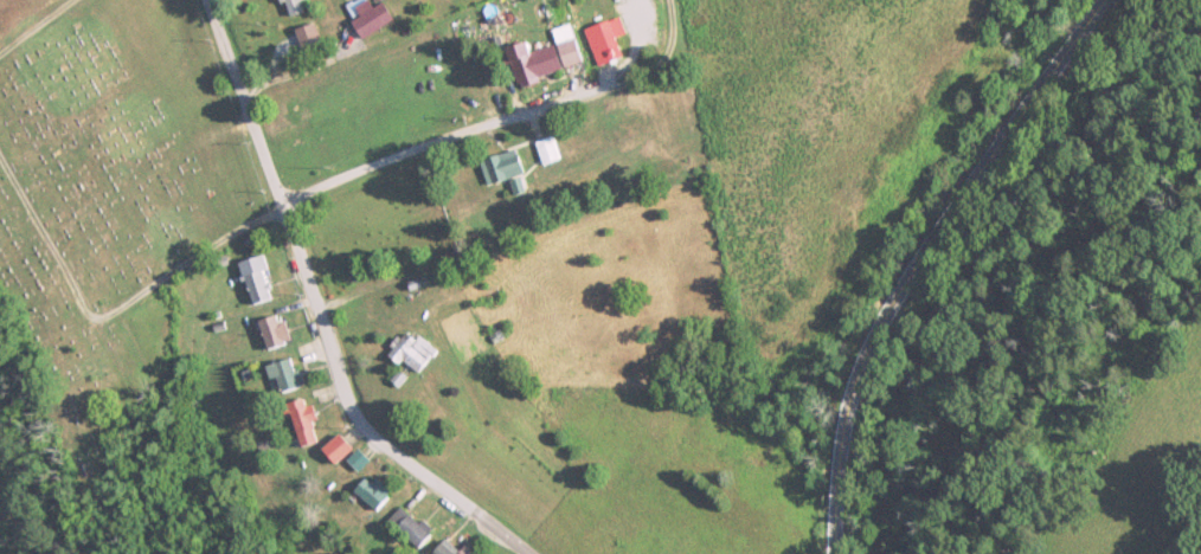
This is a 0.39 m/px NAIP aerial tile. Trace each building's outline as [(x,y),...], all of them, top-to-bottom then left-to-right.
[(279,19),(298,13),(295,2),(302,0),(273,0),(279,19)] [(382,24),(373,6),(339,22),(348,40),(382,24)] [(571,31),(583,67),(609,58),(602,38),(613,34),(609,19),(571,31)] [(570,68),(563,41),(516,53),(513,44),(484,52),(489,69),(494,67),(499,86),(570,68)] [(546,162),(541,138),(520,143),(526,167),(546,162)] [(464,162),(472,187),(511,175),(502,150),(464,162)] [(245,307),(267,300),(259,270),(236,276),(245,307)] [(260,351),(285,342),(274,314),(250,323),(260,351)] [(422,363),(412,337),(384,347),(394,373),(422,363)] [(259,369),(272,398),(299,387),(286,357),(259,369)] [(319,440),(301,398),(280,407),(299,449),(319,440)] [(347,451),(333,435),(314,451),(327,467),(347,451)] [(386,495),(363,475),(348,493),(371,513),(386,495)] [(417,547),(430,529),(397,505),(384,523),(417,547)] [(442,540),(429,553),(458,553),(442,540)]
